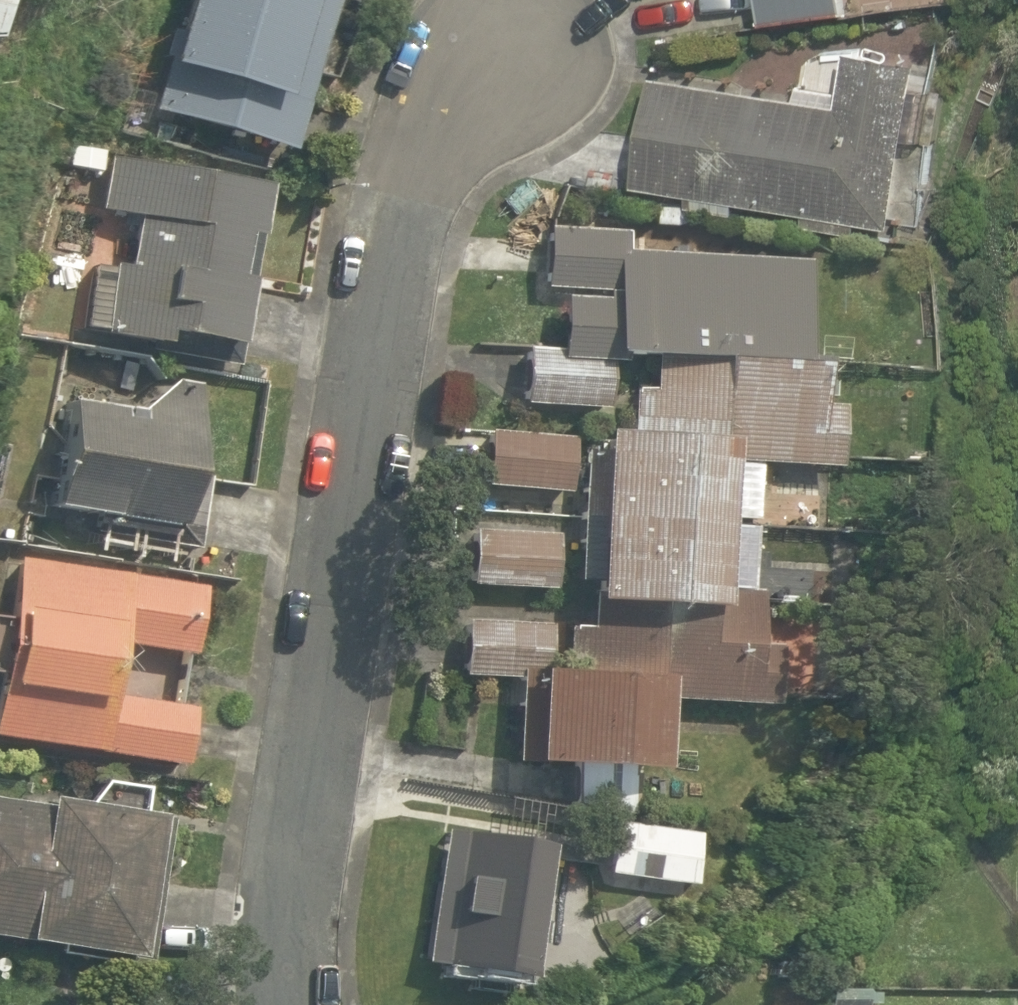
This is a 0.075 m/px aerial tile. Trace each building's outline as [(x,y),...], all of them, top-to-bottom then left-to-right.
[(3,50),(9,0),(0,0),(0,49),(3,50)] [(142,102),(270,139),(310,0),(172,0),(142,102)] [(748,19),(834,10),(833,0),(746,0),(748,19)] [(938,157),(924,155),(932,108),(911,104),(918,60),(845,47),(835,108),(651,80),(633,192),(888,231),(890,223),(925,229),(938,157)] [(224,343),(255,176),(111,147),(78,329),(136,340),(139,327),(224,343)] [(790,255),(539,238),(532,341),(784,358),(790,255)] [(509,348),(505,391),(589,399),(593,356),(509,348)] [(824,460),(830,370),(646,366),(642,367),(638,368),(634,369),(630,371),(626,372),(623,374),(619,376),(615,378),(611,380),(608,382),(604,385),(601,387),(598,390),(595,393),(592,396),(589,399),(586,402),(584,406),(581,409),(579,412),(576,416),(574,420),(573,424),(571,427),(569,431),(559,575),(699,585),(709,452),(824,460)] [(190,384),(52,372),(40,514),(177,526),(190,384)] [(560,428),(473,425),(471,483),(559,486),(560,428)] [(635,753),(643,693),(776,699),(779,622),(742,620),(746,522),(713,521),(709,617),(452,606),(449,666),(515,669),(511,747),(635,753)] [(461,575),(549,579),(551,531),(462,528),(461,575)] [(109,642),(187,651),(197,571),(12,548),(0,642),(0,737),(174,759),(182,691),(104,681),(109,642)] [(0,781),(0,934),(149,960),(174,811),(0,781)] [(515,977),(549,811),(442,790),(408,956),(515,977)] [(598,804),(586,866),(682,886),(694,824),(598,804)]
